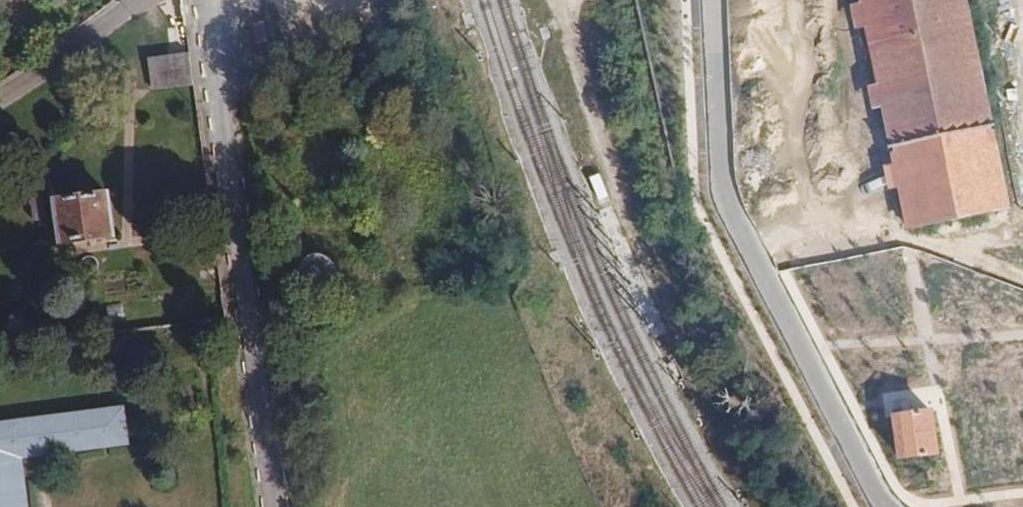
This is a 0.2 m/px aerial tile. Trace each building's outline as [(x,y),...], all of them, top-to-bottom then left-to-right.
[(856,2),(860,25),(871,23),(883,82),(870,84),(875,110),(884,108),(896,164),(886,166),(891,191),(900,190),(908,232),(1017,210),(974,0),(865,0),(856,2)] [(170,61),(149,64),(152,87),(153,92),(193,87),(190,59),(170,61)] [(103,190),(57,200),(65,241),(112,232),(103,190)] [(939,406),(898,412),(905,459),(946,453),(939,406)] [(124,414),(0,429),(0,506),(27,506),(22,464),(128,452),(124,414)]
